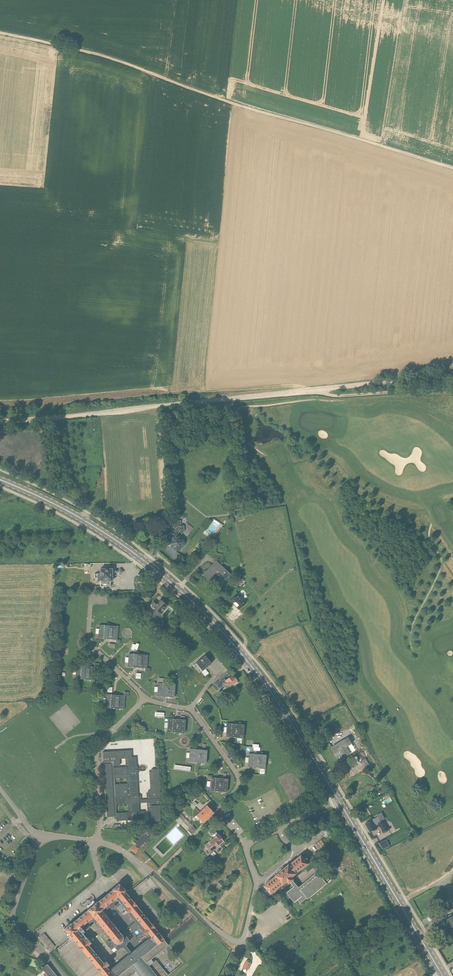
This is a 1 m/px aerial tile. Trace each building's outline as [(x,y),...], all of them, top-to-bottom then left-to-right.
[(185,544),(185,543),(186,543),(183,541),(184,540),(180,536),(184,530),(184,526),(181,526),(181,521),(177,521),(174,519),(169,525),(172,527),(168,533),(171,535),(173,537),(168,543),(172,546),(171,546),(172,547),(172,548),(174,549),(175,549),(178,551),(182,546),(182,547),(183,547),(184,546),(185,545),(185,544)] [(218,589),(231,575),(216,562),(207,571),(209,573),(207,575),(205,577),(218,589)] [(112,569),(112,567),(100,568),(100,572),(95,573),(95,576),(97,576),(97,581),(101,581),(101,586),(111,586),(111,583),(109,583),(109,581),(112,581),(112,574),(112,573),(113,573),(114,573),(115,573),(115,571),(115,570),(114,570),(113,571),(112,570),(112,569)] [(237,586),(244,580),(242,577),(235,584),(237,586)] [(236,607),(238,609),(247,602),(239,593),(232,600),(237,605),(236,607)] [(151,608),(150,609),(149,611),(158,618),(161,615),(160,613),(167,606),(161,600),(156,605),(153,602),(151,605),(151,607),(151,608)] [(139,611),(143,607),(144,605),(140,601),(138,603),(135,607),(139,611)] [(118,626),(99,625),(100,625),(99,629),(99,630),(99,633),(99,634),(98,634),(99,634),(99,638),(98,638),(116,640),(116,643),(120,644),(121,640),(117,640),(118,626)] [(145,672),(150,672),(150,669),(146,669),(147,655),(129,653),(129,654),(129,658),(128,658),(129,658),(128,662),(128,666),(128,667),(145,668),(145,672)] [(211,663),(210,662),(205,656),(202,659),(201,659),(200,660),(199,660),(193,666),(199,673),(211,664),(211,663)] [(95,667),(76,665),(75,679),(95,681),(95,680),(94,680),(95,676),(95,672),(95,671),(95,667),(99,668),(99,664),(95,663),(95,667)] [(215,684),(212,686),(216,691),(226,683),(229,686),(233,683),(235,685),(238,683),(236,681),(237,681),(232,675),(230,677),(226,673),(219,679),(219,680),(220,681),(221,682),(216,686),(215,684)] [(157,696),(174,697),(174,693),(175,693),(174,693),(174,692),(174,689),(175,689),(175,688),(174,688),(175,684),(170,684),(158,683),(158,687),(158,688),(158,692),(157,692),(158,692),(157,696)] [(106,694),(105,707),(124,709),(124,705),(124,704),(124,700),(125,700),(124,700),(125,696),(128,696),(129,692),(124,692),(124,696),(106,694)] [(167,732),(184,733),(184,729),(185,729),(184,729),(184,725),(185,725),(185,724),(184,724),(185,720),(168,719),(167,732)] [(226,737),(243,738),(244,725),(227,723),(227,724),(227,728),(226,728),(227,728),(226,732),(226,736),(226,737)] [(348,738),(332,748),(335,753),(340,751),(344,758),(350,753),(346,747),(348,745),(351,743),(348,738)] [(151,763),(150,757),(152,756),(151,750),(143,751),(143,749),(134,750),(134,751),(131,752),(131,750),(125,751),(122,751),(119,751),(118,751),(119,751),(116,752),(116,751),(115,751),(115,752),(113,752),(112,752),(110,752),(109,752),(108,752),(107,752),(106,752),(104,752),(103,752),(103,762),(104,762),(104,764),(103,764),(106,817),(114,817),(114,819),(116,818),(116,821),(120,820),(120,821),(120,820),(123,820),(126,820),(129,820),(132,820),(135,819),(135,820),(135,819),(138,819),(138,820),(138,819),(141,819),(144,819),(144,812),(143,812),(141,812),(139,812),(138,809),(139,809),(138,809),(138,806),(138,803),(139,803),(141,803),(141,802),(141,800),(141,795),(138,795),(137,793),(138,793),(138,792),(137,792),(137,790),(137,789),(137,787),(137,786),(137,784),(137,783),(137,781),(137,780),(137,778),(137,777),(136,774),(137,774),(137,767),(136,767),(136,764),(136,761),(135,761),(135,758),(136,758),(136,757),(142,757),(142,763),(151,763)] [(207,750),(190,749),(189,762),(206,763),(206,759),(206,755),(207,755),(206,755),(206,754),(207,750)] [(266,755),(249,754),(249,758),(248,758),(249,758),(249,762),(248,762),(248,766),(248,767),(265,768),(266,755)] [(366,759),(365,759),(361,762),(366,770),(371,767),(366,759)] [(161,798),(159,769),(151,769),(151,771),(149,772),(150,791),(148,791),(148,798),(161,798)] [(211,777),(210,786),(209,791),(227,792),(226,792),(227,788),(227,784),(227,783),(227,779),(228,779),(211,777)] [(386,793),(381,784),(378,786),(381,792),(378,794),(379,797),(386,793)] [(147,802),(148,822),(161,821),(159,799),(147,800),(147,802)] [(214,813),(216,811),(209,803),(199,812),(203,815),(205,813),(205,814),(207,813),(210,816),(214,813)] [(199,819),(203,823),(210,816),(207,813),(205,814),(205,813),(203,815),(199,812),(194,818),(197,821),(199,819)] [(370,833),(380,828),(383,832),(388,830),(382,820),(374,824),(372,820),(365,824),(370,833)] [(192,825),(189,828),(188,829),(189,830),(188,831),(192,835),(196,830),(192,825)] [(325,837),(329,834),(330,833),(324,826),(324,827),(320,830),(325,837)] [(144,841),(151,834),(146,830),(134,842),(139,847),(140,845),(142,848),(147,843),(144,841)] [(213,851),(216,849),(221,844),(222,846),(225,844),(224,842),(224,841),(217,834),(216,832),(212,835),(214,837),(214,838),(209,842),(210,843),(205,847),(210,853),(213,851)] [(314,845),(318,850),(325,844),(321,840),(314,845)] [(320,889),(322,887),(324,885),(325,885),(324,885),(326,884),(327,884),(327,883),(326,882),(329,879),(320,868),(318,870),(315,873),(315,874),(299,887),(293,880),(294,879),(292,877),(309,864),(302,855),(290,865),(289,864),(276,875),(276,876),(264,886),(262,888),(269,896),(271,894),(287,881),(289,883),(290,882),(292,884),(294,887),(287,892),(287,893),(295,902),(298,900),(300,903),(307,898),(308,899),(308,898),(309,898),(310,897),(311,897),(311,896),(313,895),(313,894),(315,893),(317,891),(318,891),(317,891),(320,889)] [(164,939),(162,936),(161,937),(156,930),(149,922),(138,908),(132,900),(126,893),(119,884),(112,889),(113,890),(112,890),(96,903),(95,903),(87,910),(88,910),(72,923),(71,924),(71,923),(64,929),(69,936),(70,935),(71,937),(79,946),(78,946),(81,950),(82,949),(97,968),(96,968),(99,972),(100,971),(104,975),(130,975),(131,975),(168,975),(156,960),(154,962),(151,959),(168,945),(164,939)] [(267,899),(270,903),(279,895),(280,895),(278,892),(270,899),(268,898),(267,899)] [(330,923),(331,923),(334,921),(328,911),(324,913),(330,923)] [(335,933),(335,932),(339,931),(335,922),(330,925),(335,933)] [(339,933),(336,934),(335,934),(341,946),(344,945),(339,933)] [(248,970),(251,963),(246,961),(243,968),(248,970)] [(48,975),(57,975),(47,964),(42,969),(48,975)]
